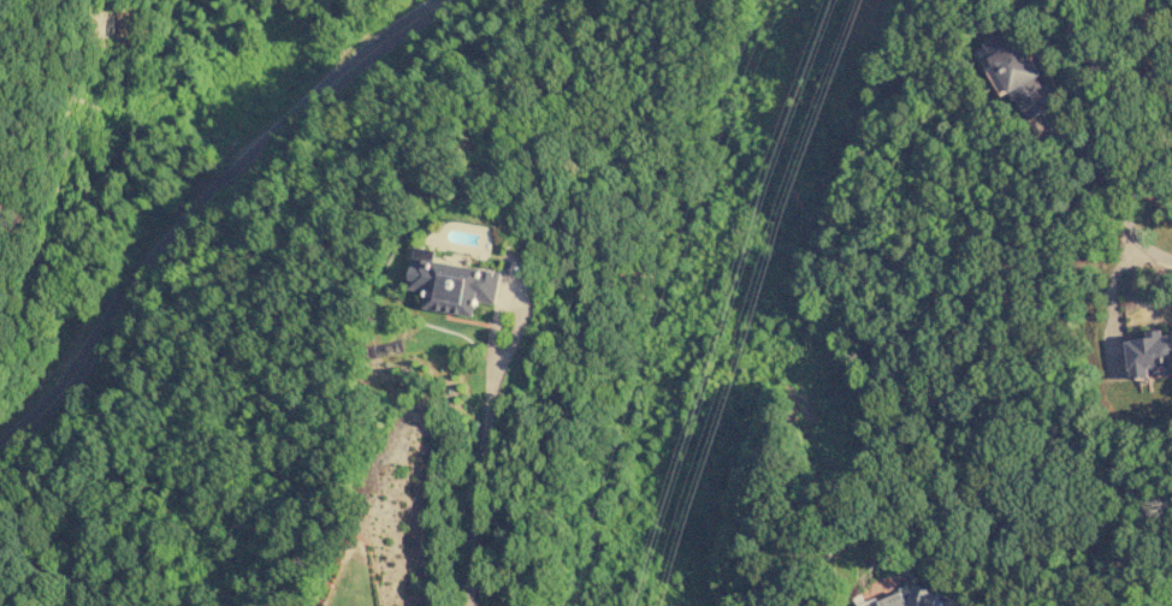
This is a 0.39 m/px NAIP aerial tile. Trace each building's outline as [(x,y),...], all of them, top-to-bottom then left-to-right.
[(985,42),(1025,121),(1055,106),(1039,76),(1014,27),(985,42)] [(500,271),(433,261),(435,250),(414,247),(408,289),(425,291),(423,309),(474,316),(476,301),(495,303),(500,271)] [(1130,378),(1149,377),(1148,369),(1164,367),(1165,375),(1171,375),(1171,334),(1161,335),(1161,330),(1146,331),(1147,338),(1126,340),(1130,378)] [(934,590),(914,583),(906,604),(902,592),(879,600),(875,599),(859,605),(861,605),(928,605),(934,590)]
